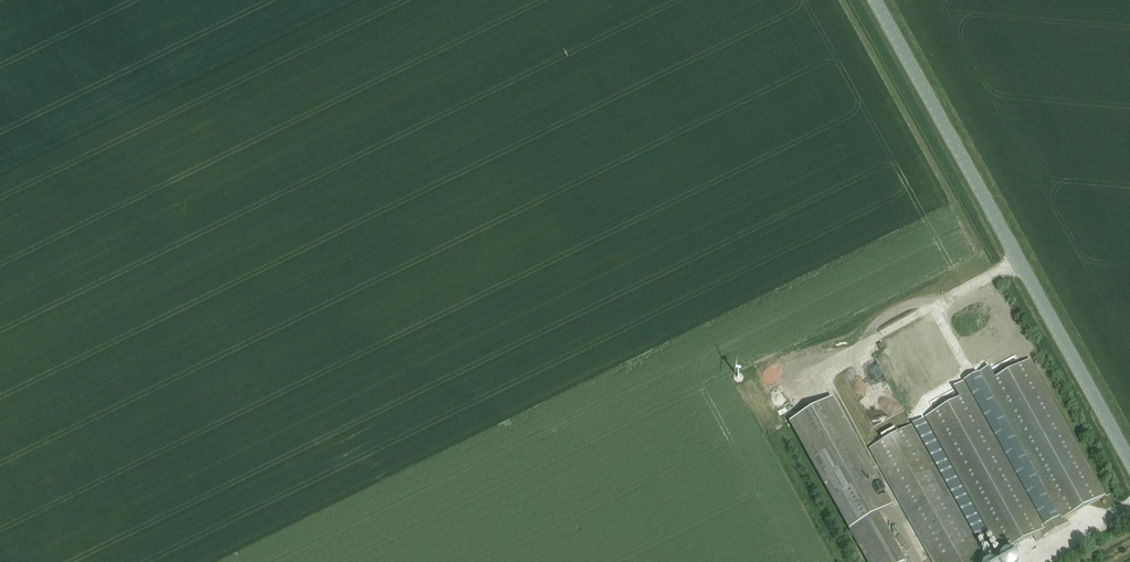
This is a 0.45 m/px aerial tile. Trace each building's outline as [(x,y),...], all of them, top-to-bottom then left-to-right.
[(960,399),(926,418),(1001,554),(1034,536),(1041,532),(1044,537),(1044,538),(1069,525),(1066,519),(1106,497),(1031,360),(996,380),(990,368),(980,373),(1059,518),(1044,526),(964,382),(954,388),(960,399)] [(980,373),(964,382),(1044,526),(1059,518),(980,373)] [(936,403),(939,409),(956,401),(953,395),(936,403)] [(901,401),(888,408),(892,415),(905,408),(901,401)] [(925,419),(913,426),(977,541),(989,534),(925,419)] [(870,449),(878,464),(880,467),(933,561),(986,561),(988,561),(977,541),(913,426),(870,449)] [(850,530),(868,561),(907,561),(880,513),(850,530)] [(1041,532),(1034,536),(1037,541),(1044,537),(1041,532)] [(1018,561),(1018,560),(1018,559),(1017,558),(1017,557),(1016,557),(1016,556),(1015,556),(1014,555),(1013,554),(1012,554),(1011,554),(1010,554),(1009,554),(1008,554),(1007,554),(1006,554),(1005,554),(1005,555),(1004,555),(1003,555),(1003,556),(1002,556),(1002,557),(1001,558),(1001,559),(1000,560),(1000,561),(1018,561)]
